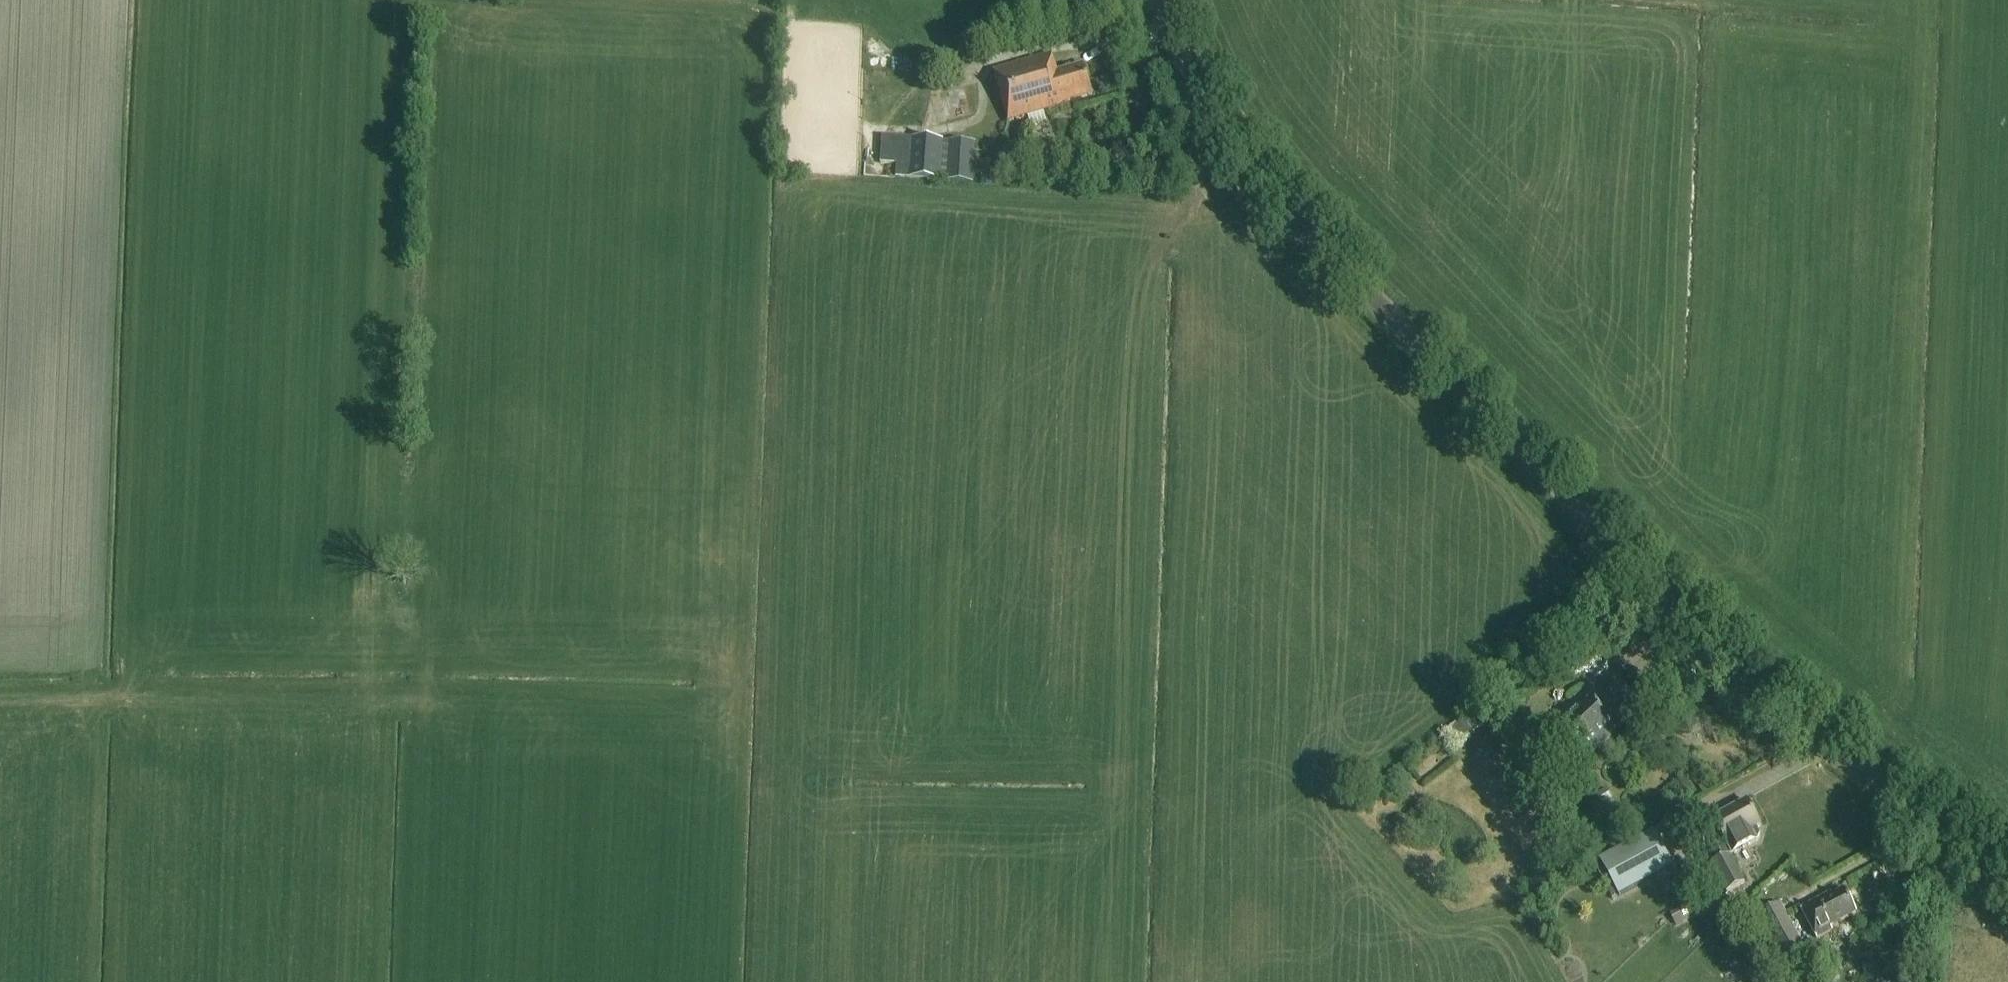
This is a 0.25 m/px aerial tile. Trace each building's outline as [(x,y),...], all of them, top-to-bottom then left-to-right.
[(1046,124),(1042,113),(1066,106),(1066,104),(1093,96),(1084,66),(1057,74),(1052,56),(994,73),(1008,123),(1027,117),(1031,129),(1046,124)] [(882,138),(881,165),(897,166),(896,179),(973,184),(976,144),(882,138)] [(1619,682),(1602,699),(1590,687),(1546,730),(1580,766),(1622,726),(1620,724),(1640,704),(1619,682)] [(1746,802),(1713,820),(1720,832),(1711,836),(1723,859),(1711,865),(1727,893),(1745,884),(1729,856),(1756,841),(1756,840),(1759,839),(1760,835),(1756,828),(1760,826),(1746,802)] [(1653,832),(1600,860),(1619,896),(1672,867),(1653,832)] [(1843,891),(1832,897),(1831,894),(1801,910),(1817,939),(1832,931),(1831,928),(1856,914),(1843,891)] [(1686,905),(1669,914),(1676,927),(1694,918),(1686,905)] [(1780,905),(1757,918),(1780,961),(1804,948),(1780,905)]
